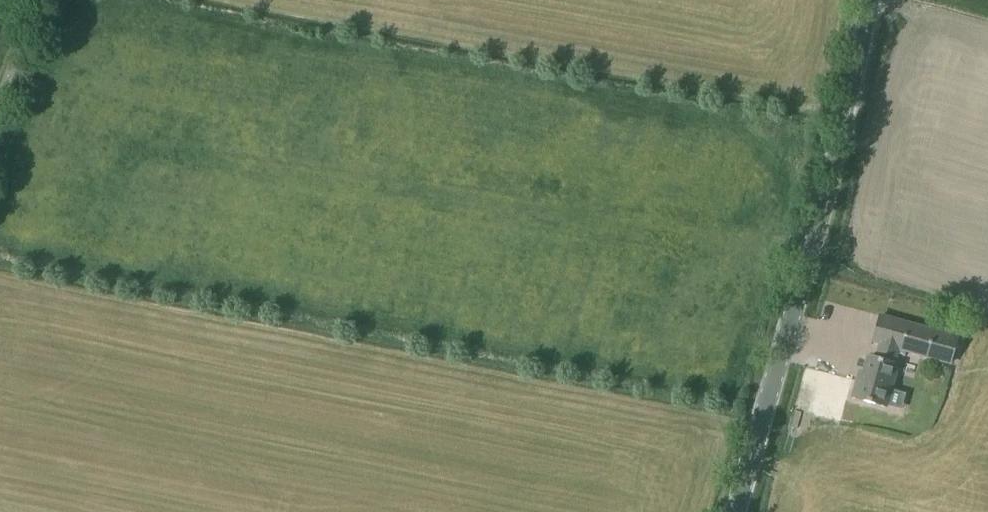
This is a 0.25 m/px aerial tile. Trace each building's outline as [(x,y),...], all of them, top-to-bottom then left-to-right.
[(880,345),(876,359),(896,365),(900,353),(951,368),(959,340),(879,318),(872,343),(880,345)] [(856,382),(851,399),(888,409),(900,366),(896,365),(876,359),(876,361),(868,359),(861,383),(856,382)]
